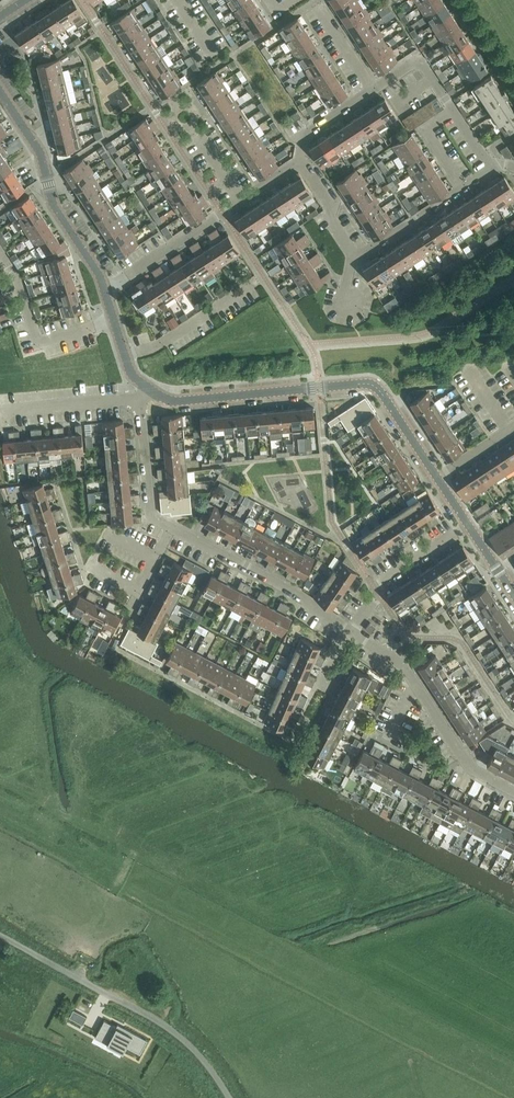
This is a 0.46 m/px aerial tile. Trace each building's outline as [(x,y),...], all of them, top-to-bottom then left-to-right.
[(75,22),(78,27),(88,20),(75,0),(68,0),(63,3),(75,22)] [(146,0),(152,10),(158,6),(154,0),(146,0)] [(226,1),(232,10),(248,0),(227,0),(226,1)] [(232,10),(239,19),(257,7),(253,0),(248,0),(232,10)] [(333,9),(347,0),(330,0),(331,1),(330,5),(333,9)] [(333,9),(336,14),(340,15),(341,17),(360,5),(357,0),(347,0),(333,9)] [(419,6),(425,16),(444,4),(442,0),(429,0),(419,6)] [(385,1),(381,4),(387,14),(392,11),(388,6),(385,1)] [(63,3),(53,9),(66,28),(75,22),(63,3)] [(444,4),(425,16),(431,25),(450,13),(444,4)] [(360,5),(341,17),(343,20),(342,23),(345,28),(368,13),(365,8),(363,9),(360,5)] [(257,7),(239,19),(245,29),(264,16),(257,7)] [(47,8),(42,12),(56,34),(66,28),(53,9),(49,12),(47,8)] [(118,29),(119,32),(138,19),(135,15),(137,13),(133,8),(110,23),(114,28),(118,29)] [(39,19),(35,22),(47,41),(56,34),(42,12),(36,15),(39,19)] [(368,13),(345,28),(348,32),(352,33),(354,36),(373,23),(369,19),(371,17),(368,13)] [(450,13),(431,25),(437,35),(456,22),(450,13)] [(405,15),(401,18),(404,24),(409,21),(405,15)] [(264,16),(245,29),(251,39),(270,26),(264,16)] [(279,31),(285,40),(304,28),(298,18),(279,31)] [(138,19),(119,32),(125,41),(144,29),(138,19)] [(35,22),(25,28),(38,47),(47,41),(35,22)] [(456,22),(437,35),(443,44),(462,32),(456,22)] [(373,23),(354,36),(355,38),(354,42),(358,46),(381,31),(377,27),(376,28),(373,23)] [(38,47),(25,28),(16,34),(28,53),(38,47)] [(304,28),(285,40),(291,50),(310,37),(304,28)] [(144,29),(125,41),(131,50),(150,38),(144,29)] [(381,31),(358,46),(361,51),(364,52),(366,54),(385,42),(382,37),(384,36),(381,31)] [(462,32),(443,44),(450,53),(469,41),(462,32)] [(310,37),(291,50),(298,59),(316,47),(310,37)] [(150,38),(131,50),(137,60),(156,47),(150,38)] [(469,41),(450,53),(456,63),(475,50),(469,41)] [(385,42),(366,54),(368,57),(367,61),(370,65),(393,50),(390,45),(388,47),(385,42)] [(156,47),(137,60),(144,69),(162,57),(156,47)] [(316,47),(298,59),(304,68),(323,56),(316,47)] [(393,50),(370,65),(373,70),(376,70),(378,73),(397,61),(394,56),(396,55),(393,50)] [(475,50),(456,63),(459,67),(457,69),(460,73),(483,58),(480,53),(476,53),(475,50)] [(191,56),(185,60),(189,66),(195,62),(191,56)] [(323,56),(304,68),(310,78),(329,65),(323,56)] [(162,57),(144,69),(150,78),(169,66),(162,57)] [(483,58),(460,73),(463,78),(465,77),(468,82),(487,69),(485,66),(486,63),(483,58)] [(38,65),(41,76),(63,71),(60,59),(38,65)] [(234,60),(230,62),(234,69),(238,66),(234,60)] [(195,63),(190,66),(195,73),(200,70),(195,63)] [(329,65),(310,78),(316,87),(335,75),(329,65)] [(169,66),(150,78),(151,81),(151,85),(154,89),(177,74),(173,70),(172,71),(169,66)] [(240,70),(236,73),(242,82),(247,79),(240,70)] [(63,71),(41,76),(43,87),(65,82),(63,71)] [(442,72),(438,75),(442,82),(448,78),(443,71),(442,72)] [(198,91),(201,95),(224,80),(221,76),(220,77),(216,72),(197,84),(199,87),(198,91)] [(177,74),(154,89),(157,94),(160,95),(162,98),(181,85),(178,80),(180,79),(177,74)] [(335,75),(316,87),(322,96),(341,84),(335,75)] [(474,86),(505,134),(513,128),(513,110),(505,97),(509,94),(506,89),(502,91),(491,75),(474,86)] [(224,80),(201,95),(205,100),(208,101),(210,103),(229,91),(231,90),(230,89),(230,87),(227,82),(225,81),(224,80)] [(65,82),(43,87),(46,98),(68,92),(65,82)] [(451,83),(446,87),(450,94),(456,90),(451,83)] [(341,84),(322,96),(329,106),(348,94),(341,84)] [(229,91),(210,103),(216,113),(235,100),(229,91)] [(68,92),(46,98),(49,109),(71,103),(68,92)] [(437,97),(431,101),(438,112),(444,108),(437,97)] [(385,99),(375,105),(388,124),(397,118),(385,99)] [(235,100),(216,113),(222,122),(241,110),(235,100)] [(456,103),(460,109),(465,106),(461,100),(456,103)] [(431,101),(425,105),(433,116),(438,112),(431,101)] [(71,103),(49,109),(51,120),(73,114),(71,103)] [(375,105),(366,112),(378,131),(388,124),(375,105)] [(425,105),(420,108),(427,119),(433,116),(425,105)] [(465,106),(460,109),(465,115),(469,112),(465,106)] [(420,108),(414,112),(421,123),(427,119),(420,108)] [(241,110),(222,122),(228,131),(247,119),(241,110)] [(291,115),(295,121),(301,117),(297,111),(291,115)] [(366,112),(357,118),(369,137),(378,131),(366,112)] [(414,112),(408,116),(416,127),(421,123),(414,112)] [(73,114),(51,120),(54,130),(76,125),(73,114)] [(416,127),(408,116),(403,120),(410,131),(416,127)] [(129,129),(136,139),(156,125),(153,120),(149,122),(146,118),(129,129)] [(357,118),(347,124),(360,143),(369,137),(357,118)] [(247,119),(228,131),(234,141),(253,128),(247,119)] [(347,124),(338,130),(350,149),(360,143),(347,124)] [(76,125),(54,130),(57,141),(79,136),(76,125)] [(136,139),(141,147),(142,148),(156,139),(159,137),(156,133),(160,130),(156,125),(136,139)] [(253,128),(234,141),(241,150),(260,138),(253,128)] [(101,130),(94,132),(95,135),(97,139),(103,136),(101,130)] [(338,130),(329,136),(341,155),(350,149),(338,130)] [(393,146),(399,156),(418,143),(412,133),(393,146)] [(79,136),(57,141),(59,152),(81,147),(79,136)] [(322,137),(318,140),(333,163),(338,160),(336,158),(341,155),(329,136),(326,138),(322,137)] [(260,138),(241,150),(247,159),(266,147),(260,138)] [(142,148),(141,147),(137,150),(143,160),(162,148),(156,139),(142,148)] [(333,163),(318,140),(313,143),(312,147),(309,149),(322,168),(327,164),(328,166),(333,163)] [(418,143),(399,156),(405,165),(424,152),(418,143)] [(513,159),(513,157),(507,146),(500,150),(505,157),(513,159)] [(266,147),(247,159),(248,162),(248,166),(251,170),(274,155),(271,151),(269,152),(266,147)] [(378,151),(375,147),(370,150),(373,155),(378,151)] [(143,160),(149,170),(168,157),(162,148),(143,160)] [(424,152),(405,165),(411,174),(430,162),(424,152)] [(274,155),(251,170),(254,175),(257,176),(259,179),(278,166),(275,161),(277,160),(274,155)] [(362,155),(357,159),(360,163),(365,160),(362,155)] [(114,163),(109,156),(105,159),(109,166),(114,163)] [(149,170),(146,172),(152,181),(155,179),(174,167),(168,157),(149,170)] [(65,178),(68,183),(91,168),(88,163),(86,164),(83,159),(64,172),(66,175),(65,178)] [(377,162),(381,168),(385,165),(382,159),(377,162)] [(0,164),(0,177),(12,169),(6,160),(0,164)] [(430,162),(411,174),(417,184),(436,171),(430,162)] [(174,167),(155,179),(152,181),(158,191),(162,189),(180,176),(174,167)] [(91,168),(68,183),(71,188),(75,188),(77,191),(95,178),(92,174),(94,173),(91,168)] [(0,177),(0,191),(18,179),(12,169),(0,177)] [(378,169),(373,173),(379,182),(384,179),(378,169)] [(338,189),(341,193),(364,178),(361,174),(359,175),(356,170),(337,182),(339,185),(338,189)] [(436,171),(417,184),(423,193),(442,180),(436,171)] [(296,180),(291,183),(304,202),(314,195),(299,173),(293,176),(296,180)] [(180,176),(162,189),(168,198),(187,185),(180,176)] [(493,181),(508,204),(513,201),(512,199),(513,198),(513,191),(504,177),(502,179),(498,178),(493,181)] [(95,178),(77,191),(83,200),(102,188),(95,178)] [(364,178),(341,193),(344,198),(348,199),(349,201),(368,189),(365,184),(367,183),(364,178)] [(0,191),(0,192),(6,201),(25,188),(18,179),(0,191)] [(442,180),(423,193),(430,203),(449,190),(442,180)] [(488,188),(485,189),(498,208),(502,205),(504,207),(508,204),(493,181),(489,184),(488,188)] [(291,183),(282,189),(294,208),(304,202),(291,183)] [(187,185),(168,198),(174,207),(193,195),(192,194),(187,185)] [(102,188),(83,200),(89,209),(108,197),(102,188)] [(282,189),(273,195),(285,214),(294,208),(282,189)] [(368,189),(349,201),(351,204),(350,208),(353,212),(376,197),(373,192),(371,194),(368,189)] [(485,189),(476,195),(488,214),(498,208),(485,189)] [(193,195),(174,207),(180,217),(185,213),(206,200),(202,195),(198,197),(195,192),(192,194),(193,195)] [(273,195),(263,201),(276,220),(285,214),(273,195)] [(476,195),(467,202),(479,220),(488,214),(476,195)] [(11,208),(17,218),(36,206),(30,196),(11,208)] [(108,197),(89,209),(95,219),(114,206),(108,197)] [(376,197),(353,212),(356,217),(360,218),(362,220),(381,208),(378,203),(379,202),(376,197)] [(206,200),(185,213),(191,223),(208,212),(205,208),(209,205),(206,200)] [(263,201),(254,207),(266,226),(276,220),(263,201)] [(410,202),(405,205),(409,210),(413,207),(410,202)] [(467,202),(457,208),(470,227),(479,220),(467,202)] [(114,206),(95,219),(101,228),(124,213),(125,213),(118,203),(114,206)] [(36,206),(17,218),(23,227),(42,215),(36,206)] [(254,207),(245,214),(257,232),(266,226),(254,207)] [(316,208),(310,212),(313,216),(319,213),(316,208)] [(381,208),(362,220),(363,223),(362,226),(366,231),(389,216),(385,211),(384,212),(381,208)] [(457,208),(448,214),(460,233),(470,227),(457,208)] [(257,232),(245,214),(241,216),(238,212),(232,216),(247,239),(257,232)] [(313,216),(310,212),(305,215),(308,220),(313,216)] [(124,213),(101,228),(107,237),(126,225),(130,222),(129,222),(130,221),(126,214),(124,214),(124,213)] [(460,233),(448,214),(438,220),(451,239),(460,233)] [(42,215),(23,227),(29,237),(48,224),(42,215)] [(389,216),(366,231),(369,236),(372,236),(374,239),(393,227),(390,222),(392,221),(389,216)] [(438,220),(429,226),(441,245),(451,239),(438,220)] [(297,221),(292,224),(295,229),(300,225),(297,221)] [(48,224),(29,237),(35,246),(54,234),(48,224)] [(126,225),(107,237),(109,240),(108,244),(111,248),(134,233),(131,229),(129,230),(126,225)] [(136,225),(131,229),(134,233),(139,230),(136,225)] [(512,230),(509,225),(504,229),(506,233),(512,230)] [(429,226),(420,232),(432,251),(441,245),(429,226)] [(217,229),(213,232),(231,260),(241,253),(228,234),(223,238),(217,229)] [(214,243),(209,247),(222,266),(231,260),(213,232),(208,234),(214,243)] [(420,232),(410,239),(423,257),(432,251),(420,232)] [(134,233),(111,248),(114,253),(118,254),(120,257),(139,244),(135,239),(137,238),(134,233)] [(54,234),(35,246),(42,256),(50,250),(53,254),(68,247),(64,240),(60,243),(54,234)] [(273,247),(280,256),(308,238),(305,234),(296,240),(292,234),(273,247)] [(493,242),(490,237),(485,241),(488,245),(493,242)] [(308,238),(280,256),(286,266),(305,253),(301,248),(310,242),(308,238)] [(410,239),(401,245),(413,264),(423,257),(410,239)] [(198,241),(194,244),(212,272),(222,266),(209,247),(204,250),(198,241)] [(190,259),(203,278),(206,283),(215,276),(212,272),(194,244),(190,247),(196,256),(190,259)] [(254,249),(257,253),(262,250),(259,245),(254,249)] [(401,245),(392,251),(404,270),(413,264),(401,245)] [(39,263),(43,274),(69,266),(66,255),(71,254),(68,247),(53,254),(54,258),(39,263)] [(474,254),(471,250),(466,253),(469,258),(474,254)] [(392,251),(382,257),(395,276),(404,270),(392,251)] [(179,253),(175,256),(193,284),(203,278),(190,259),(185,262),(179,253)] [(305,253),(286,266),(292,275),(320,257),(317,253),(308,258),(305,253)] [(177,268),(172,271),(184,290),(193,284),(175,256),(171,259),(177,268)] [(320,257),(292,275),(298,285),(300,284),(300,283),(317,272),(314,267),(323,261),(320,257)] [(376,258),(371,261),(387,284),(391,281),(390,279),(395,276),(382,257),(380,259),(376,258)] [(387,284),(371,261),(367,264),(366,268),(363,269),(376,288),(381,285),(382,287),(387,284)] [(69,266),(43,274),(46,285),(51,283),(73,276),(69,266)] [(161,266),(156,268),(175,296),(184,290),(172,271),(166,275),(161,266)] [(158,280),(154,283),(153,284),(162,298),(165,303),(161,305),(164,311),(168,308),(165,303),(175,296),(156,268),(152,271),(158,280)] [(300,283),(300,284),(306,293),(323,282),(323,281),(332,275),(329,271),(320,277),(317,272),(300,283)] [(404,274),(407,279),(412,276),(408,271),(404,274)] [(73,276),(51,283),(55,294),(76,287),(73,276)] [(412,276),(407,279),(411,284),(415,281),(412,276)] [(144,280),(139,283),(153,304),(162,298),(153,284),(154,283),(152,280),(147,283),(144,280)] [(153,304),(139,283),(134,286),(136,290),(128,296),(132,301),(135,299),(143,310),(153,304)] [(285,286),(280,289),(283,294),(288,291),(285,286)] [(76,287),(55,294),(58,304),(80,298),(76,287)] [(221,288),(216,291),(220,298),(225,294),(221,288)] [(291,295),(286,298),(290,304),(294,301),(291,295)] [(211,297),(206,300),(209,305),(214,301),(211,297)] [(80,298),(58,304),(62,316),(83,309),(80,298)] [(199,301),(195,304),(198,309),(203,306),(199,301)] [(390,301),(384,305),(388,311),(394,307),(390,301)] [(176,319),(169,324),(172,329),(179,324),(176,319)] [(410,403),(417,413),(434,401),(428,392),(410,403)] [(348,431),(358,425),(357,425),(375,413),(375,414),(376,413),(365,397),(328,421),(331,426),(340,419),(348,431)] [(434,401),(417,413),(423,422),(440,411),(434,401)] [(313,407),(301,408),(303,429),(315,427),(313,407)] [(301,408),(290,409),(292,430),(303,429),(301,408)] [(290,409),(279,410),(281,431),(292,430),(290,409)] [(279,410),(268,411),(270,432),(281,431),(279,410)] [(268,411),(257,412),(258,433),(270,432),(268,411)] [(440,411),(423,422),(429,431),(446,420),(440,411)] [(257,412),(245,413),(247,434),(258,433),(257,412)] [(245,413),(234,414),(236,435),(247,434),(245,413)] [(357,425),(358,425),(364,434),(381,423),(375,414),(375,413),(357,425)] [(234,414),(223,416),(225,436),(236,435),(234,414)] [(153,424),(153,430),(183,427),(182,415),(162,417),(162,424),(153,424)] [(223,416),(212,417),(214,437),(225,436),(223,416)] [(214,437),(212,417),(200,418),(202,438),(214,437)] [(446,420),(429,431),(435,441),(453,429),(446,420)] [(103,423),(104,434),(133,432),(133,426),(124,427),(123,421),(103,423)] [(381,423),(364,434),(370,444),(387,432),(381,423)] [(76,434),(70,435),(72,456),(84,454),(81,425),(75,425),(76,434)] [(63,426),(58,427),(61,457),(72,456),(70,435),(64,436),(63,426)] [(54,437),(48,437),(50,458),(61,457),(58,427),(53,427),(54,437)] [(183,427),(153,430),(154,435),(163,434),(164,440),(184,438),(183,427)] [(41,428),(36,429),(39,459),(50,458),(48,437),(42,438),(41,428)] [(32,439),(26,439),(28,460),(39,459),(36,429),(31,430),(32,439)] [(453,429),(435,441),(442,450),(459,439),(453,429)] [(17,461),(14,431),(8,432),(9,441),(3,441),(5,462),(17,461)] [(19,431),(14,431),(17,461),(28,460),(26,439),(20,440),(19,431)] [(133,432),(104,434),(105,446),(125,444),(125,438),(134,437),(133,432)] [(387,432),(370,444),(376,453),(393,442),(387,432)] [(155,447),(156,452),(185,449),(184,438),(164,440),(164,446),(155,447)] [(459,439),(442,450),(448,460),(465,449),(459,439)] [(502,448),(513,466),(513,445),(512,441),(502,448)] [(393,442),(376,453),(382,462),(399,451),(393,442)] [(125,444),(105,446),(106,457),(136,454),(135,449),(126,449),(125,444)] [(492,454),(505,475),(513,469),(513,466),(502,448),(492,454)] [(185,449),(156,452),(156,457),(165,456),(166,462),(186,460),(185,449)] [(399,451),(382,462),(388,472),(405,460),(399,451)] [(136,454),(106,457),(107,468),(128,466),(127,460),(136,459),(136,454)] [(492,454),(482,461),(496,481),(505,475),(492,454)] [(157,469),(158,474),(187,471),(186,460),(166,462),(166,468),(157,469)] [(405,460),(388,472),(394,481),(412,470),(405,460)] [(482,461),(472,467),(486,488),(496,481),(482,461)] [(128,466),(107,468),(108,479),(138,476),(137,471),(128,472),(128,466)] [(472,467),(462,473),(476,494),(486,488),(472,467)] [(412,470),(394,481),(401,491),(418,480),(412,470)] [(187,471),(158,474),(158,479),(167,478),(168,484),(188,482),(187,471)] [(476,494),(462,473),(452,480),(465,501),(476,494)] [(138,476),(108,479),(109,490),(130,488),(129,482),(138,482),(138,476)] [(159,491),(160,497),(189,494),(188,482),(168,484),(168,490),(159,491)] [(220,482),(216,488),(222,491),(225,485),(220,482)] [(23,489),(27,501),(55,492),(54,487),(45,490),(43,483),(23,489)] [(130,488),(109,490),(110,501),(140,499),(139,493),(130,494),(130,488)] [(55,492),(27,501),(30,511),(50,505),(48,500),(57,497),(55,492)] [(428,493),(418,499),(435,524),(439,521),(434,514),(440,510),(428,493)] [(189,494),(160,497),(161,513),(170,512),(171,515),(192,513),(190,494),(189,494)] [(140,499),(110,501),(111,513),(132,511),(131,505),(140,504),(140,499)] [(418,499),(409,505),(420,523),(425,519),(430,527),(435,524),(418,499)] [(50,505),(30,511),(34,522),(62,513),(60,508),(52,511),(50,505)] [(409,505),(400,511),(416,536),(420,534),(415,526),(420,523),(409,505)] [(206,535),(211,538),(225,511),(214,506),(205,524),(210,527),(206,535)] [(132,511),(111,513),(112,524),(142,522),(142,516),(132,516),(132,511)] [(225,511),(211,538),(215,540),(220,532),(225,535),(235,517),(225,511)] [(275,511),(272,517),(282,522),(285,517),(275,511)] [(400,511),(390,518),(402,535),(407,532),(412,539),(416,536),(400,511)] [(62,513),(34,522),(37,533),(57,527),(55,521),(64,518),(62,513)] [(235,517),(225,535),(230,538),(226,546),(230,548),(244,522),(235,517)] [(244,522),(230,548),(235,551),(239,542),(245,545),(254,527),(256,523),(255,521),(254,520),(251,518),(249,517),(247,518),(246,518),(244,522)] [(285,517),(282,522),(292,527),(295,522),(285,517)] [(390,518),(381,524),(397,549),(402,546),(397,538),(402,535),(390,518)] [(381,524),(372,530),(383,547),(388,544),(393,551),(397,549),(381,524)] [(500,531),(513,552),(513,551),(513,531),(510,524),(500,531)] [(57,527),(37,533),(40,544),(69,535),(67,530),(59,533),(57,527)] [(254,527),(245,545),(250,548),(246,556),(250,559),(264,532),(254,527)] [(264,532),(250,559),(255,561),(259,553),(265,556),(274,538),(277,532),(267,527),(264,532)] [(307,530),(304,536),(311,539),(314,534),(307,530)] [(372,530),(362,536),(379,561),(383,558),(378,550),(383,547),(372,530)] [(513,552),(500,531),(489,538),(503,558),(513,552)] [(69,535),(40,544),(44,554),(64,548),(62,543),(70,540),(69,535)] [(318,536),(315,541),(321,545),(324,539),(318,536)] [(379,561),(362,536),(352,542),(364,560),(369,556),(374,564),(379,561)] [(274,538),(265,556),(270,559),(266,567),(270,569),(284,543),(274,538)] [(284,543),(270,569),(275,572),(279,564),(285,566),(294,548),(284,543)] [(463,546),(453,552),(464,570),(474,563),(463,546)] [(64,548),(44,554),(47,565),(76,556),(74,551),(65,554),(64,548)] [(294,548),(285,566),(290,569),(285,577),(290,580),(304,553),(294,548)] [(453,552),(444,558),(455,576),(464,570),(453,552)] [(304,553),(290,580),(295,582),(299,574),(305,577),(314,559),(304,553)] [(76,556),(47,565),(50,576),(70,570),(68,564),(77,561),(76,556)] [(444,558),(434,564),(446,582),(455,576),(444,558)] [(340,560),(333,569),(358,586),(361,582),(353,577),(357,571),(340,560)] [(163,563),(161,568),(187,582),(193,571),(174,562),(171,568),(163,563)] [(434,564),(425,571),(436,588),(446,582),(434,564)] [(187,582),(161,568),(158,573),(166,577),(164,582),(182,592),(187,582)] [(333,569),(327,579),(344,590),(348,585),(355,591),(358,586),(333,569)] [(70,570),(50,576),(54,586),(82,577),(81,573),(72,575),(70,570)] [(202,593),(212,599),(226,572),(221,570),(217,578),(211,575),(202,593)] [(425,571),(416,577),(427,594),(436,588),(425,571)] [(226,572),(212,599),(222,604),(232,586),(226,583),(231,575),(226,572)] [(82,577),(54,586),(57,598),(77,591),(75,585),(84,583),(82,577)] [(416,577),(406,583),(418,600),(427,594),(416,577)] [(327,579),(321,588),(346,605),(349,600),(341,595),(344,590),(327,579)] [(232,586),(222,604),(232,609),(246,583),(241,580),(237,588),(232,586)] [(153,583),(150,588),(177,602),(182,592),(164,582),(161,587),(153,583)] [(246,583),(232,609),(242,614),(252,596),(246,593),(251,585),(246,583)] [(406,583),(397,589),(408,606),(418,600),(406,583)] [(469,598),(475,608),(493,596),(486,586),(469,598)] [(177,602),(150,588),(148,592),(156,597),(153,602),(171,611),(177,602)] [(346,605),(321,588),(314,598),(331,609),(335,604),(343,609),(346,605)] [(408,606),(397,589),(387,595),(398,613),(408,606)] [(70,613),(81,618),(94,592),(90,590),(85,598),(80,595),(70,613)] [(252,596),(242,614),(252,620),(266,593),(261,591),(257,599),(252,596)] [(94,592),(81,618),(90,623),(100,605),(95,603),(99,594),(94,592)] [(266,593),(252,620),(262,625),(271,607),(266,604),(270,596),(266,593)] [(493,596),(475,608),(482,617),(499,606),(493,596)] [(100,605),(90,623),(100,629),(114,602),(110,600),(105,608),(100,605)] [(271,607),(262,625),(272,630),(286,604),(281,601),(277,609),(271,607)] [(114,602),(100,629),(109,633),(111,634),(120,616),(115,613),(119,605),(114,602)] [(142,603),(140,607),(166,621),(171,611),(153,602),(150,607),(142,603)] [(286,604),(272,630),(282,635),(292,617),(286,614),(290,606),(286,604)] [(499,606),(482,617),(488,626),(505,615),(499,606)] [(166,621),(140,607),(137,612),(146,616),(143,622),(161,631),(166,621)] [(505,615),(488,626),(494,636),(511,624),(505,615)] [(132,623),(129,627),(156,641),(161,631),(143,622),(140,627),(132,623)] [(370,622),(366,628),(371,633),(376,627),(370,622)] [(494,636),(500,645),(513,636),(513,629),(511,624),(494,636)] [(156,641),(129,627),(120,644),(160,665),(163,660),(152,655),(159,643),(156,641)] [(500,645),(506,654),(513,649),(513,636),(500,645)] [(301,638),(296,649),(323,661),(326,656),(317,653),(320,647),(301,638)] [(261,641),(257,649),(261,651),(265,644),(261,641)] [(168,672),(173,674),(186,648),(176,642),(166,660),(172,663),(168,672)] [(186,648),(173,674),(177,677),(181,668),(187,671),(196,653),(186,648)] [(296,649),(292,659),(311,668),(313,662),(321,666),(323,661),(296,649)] [(196,653),(187,671),(192,674),(188,682),(192,684),(206,658),(196,653)] [(419,667),(425,677),(442,665),(436,655),(419,667)] [(206,658),(192,684),(197,687),(201,679),(206,682),(216,663),(206,658)] [(292,659),(287,670),(314,682),(317,677),(308,673),(311,668),(292,659)] [(216,663),(206,682),(212,684),(207,692),(212,695),(226,669),(216,663)] [(442,665),(425,677),(431,686),(449,675),(442,665)] [(353,667),(348,678),(366,688),(372,677),(353,667)] [(226,669),(212,695),(217,697),(221,689),(226,692),(236,674),(226,669)] [(287,670),(283,680),(301,688),(304,683),(312,686),(314,682),(287,670)] [(236,674),(226,692),(231,695),(227,703),(232,705),(246,679),(236,674)] [(449,675),(431,686),(437,695),(455,684),(449,675)] [(348,678),(343,688),(361,697),(366,688),(348,678)] [(246,679),(232,705),(236,708),(241,700),(247,703),(256,684),(246,679)] [(283,680),(278,690),(305,702),(307,697),(299,693),(301,688),(283,680)] [(387,698),(389,694),(394,684),(390,682),(383,696),(387,698)] [(455,684),(437,695),(444,705),(461,693),(455,684)] [(343,688),(338,698),(356,707),(361,697),(343,688)] [(278,690),(274,700),(292,708),(295,703),(303,707),(305,702),(278,690)] [(461,693),(444,705),(450,714),(467,703),(461,693)] [(338,698),(332,708),(351,717),(356,707),(338,698)] [(274,700),(269,710),(296,722),(298,718),(290,714),(292,708),(274,700)] [(467,703),(450,714),(456,723),(473,712),(467,703)] [(332,708),(327,718),(345,727),(351,717),(332,708)] [(296,722),(269,710),(264,721),(283,730),(286,724),(294,727),(296,722)] [(473,712),(456,723),(462,733),(479,721),(473,712)] [(327,718),(322,728),(340,737),(345,727),(327,718)] [(479,721),(462,733),(468,743),(486,731),(479,721)] [(360,722),(357,728),(364,732),(367,726),(360,722)] [(322,728),(317,737),(335,747),(340,737),(322,728)] [(487,736),(479,741),(486,751),(492,755),(487,765),(497,771),(507,753),(506,752),(509,748),(487,736)] [(317,737),(311,747),(330,757),(335,747),(317,737)] [(369,753),(363,750),(354,768),(364,774),(380,743),(376,741),(369,753)] [(380,743),(364,774),(374,779),(384,760),(379,758),(383,750),(382,749),(384,746),(380,743)] [(330,757),(311,747),(306,758),(324,767),(330,757)] [(497,771),(507,776),(513,763),(513,756),(507,753),(497,771)] [(384,760),(374,779),(384,784),(398,758),(393,755),(389,763),(384,760)] [(398,758),(384,784),(394,789),(404,771),(398,768),(403,760),(398,758)] [(404,771),(394,789),(404,794),(418,768),(413,765),(409,774),(404,771)] [(418,768),(404,794),(414,800),(423,781),(418,779),(422,770),(418,768)] [(414,800),(423,805),(424,805),(438,778),(433,776),(429,784),(423,781),(414,800)] [(424,805),(423,805),(420,812),(430,817),(443,792),(438,789),(442,781),(438,778),(424,805)] [(443,792),(430,817),(440,822),(458,789),(453,786),(449,795),(443,792)] [(458,789),(440,822),(450,827),(463,802),(458,799),(462,791),(458,789)] [(463,802),(450,827),(460,833),(464,826),(463,826),(477,799),(473,797),(468,805),(463,802)] [(463,826),(464,826),(473,831),(483,813),(478,810),(482,802),(477,799),(463,826)] [(483,813),(473,831),(483,836),(497,810),(493,808),(492,807),(488,815),(483,813)] [(497,810),(483,836),(493,841),(503,823),(497,820),(502,812),(497,810)] [(493,841),(503,847),(513,826),(513,819),(512,818),(508,826),(503,823),(493,841)] [(503,847),(513,852),(513,851),(513,826),(503,847)] [(87,1017),(73,1009),(69,1017),(83,1025),(87,1017)] [(95,1037),(116,1048),(119,1042),(140,1054),(148,1040),(125,1028),(123,1030),(104,1020),(95,1037)]
